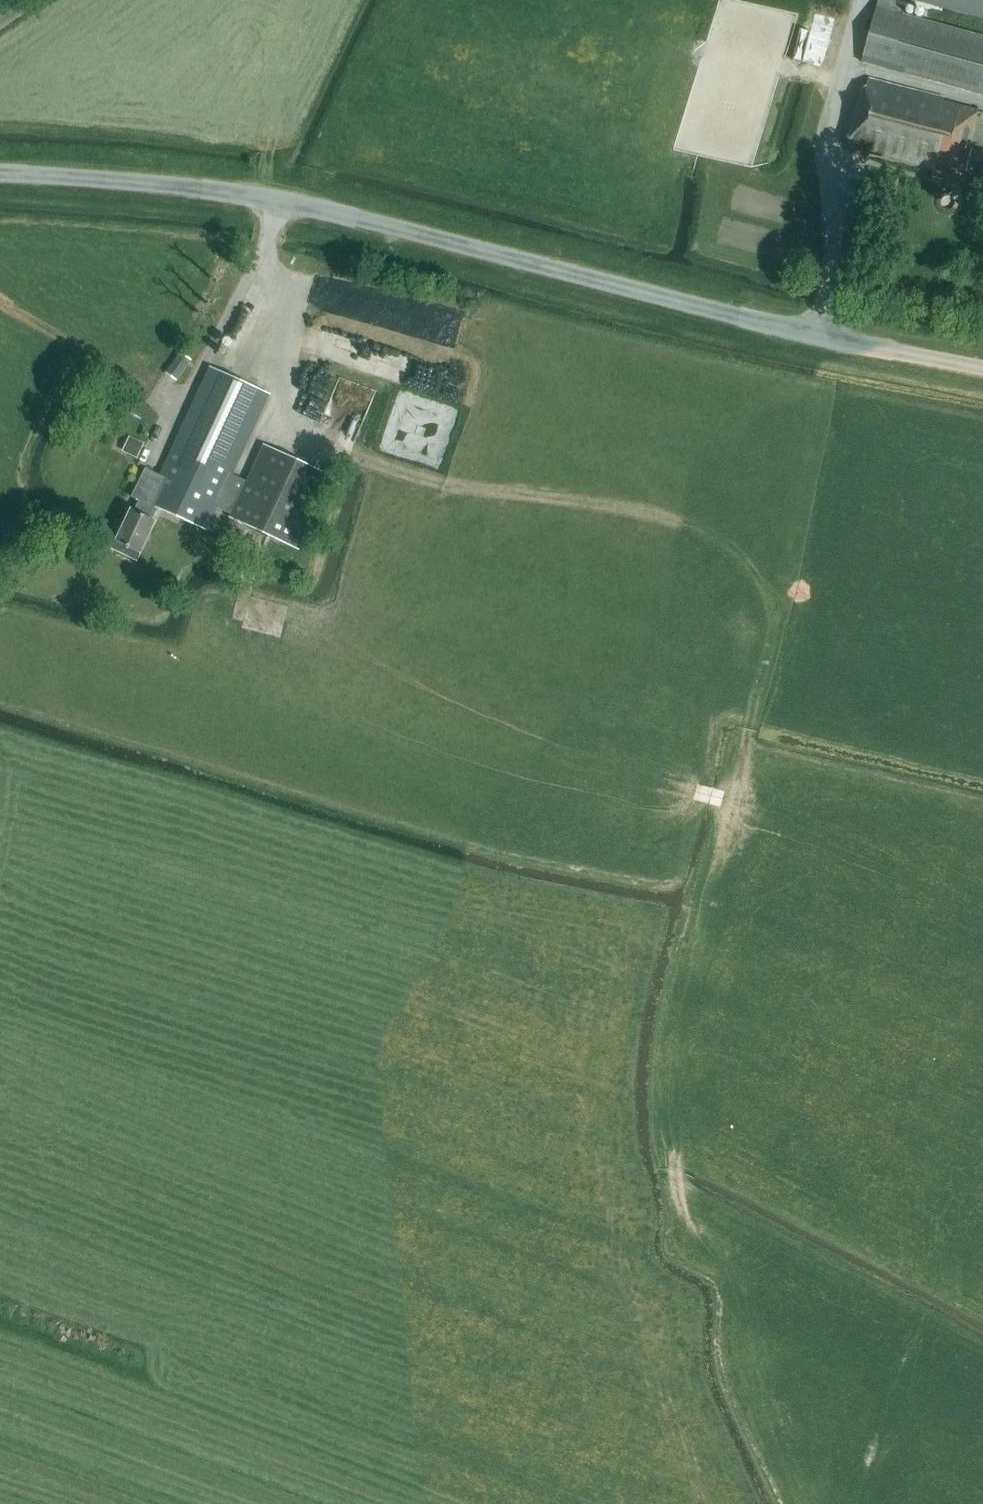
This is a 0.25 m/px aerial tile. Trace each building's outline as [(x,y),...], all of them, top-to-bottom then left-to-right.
[(861,61),(982,95),(982,37),(904,14),(908,0),(878,0),(861,61)] [(982,16),(982,0),(926,0),(982,16)] [(930,168),(935,169),(936,164),(982,176),(982,152),(968,148),(978,111),(943,101),(944,98),(869,79),(848,145),(919,165),(918,167),(929,170),(930,168)] [(430,373),(433,360),(403,350),(399,363),(430,373)] [(170,361),(174,356),(169,352),(165,357),(170,361)] [(177,380),(188,364),(177,356),(166,373),(177,380)] [(234,474),(270,394),(210,367),(160,475),(146,468),(132,496),(140,500),(135,510),(132,509),(125,524),(118,521),(106,545),(124,553),(125,549),(139,556),(156,520),(146,515),(151,504),(206,529),(216,508),(233,515),(231,518),(305,551),(338,477),(265,444),(248,481),(234,474)] [(137,458),(144,444),(129,436),(122,450),(137,458)]
